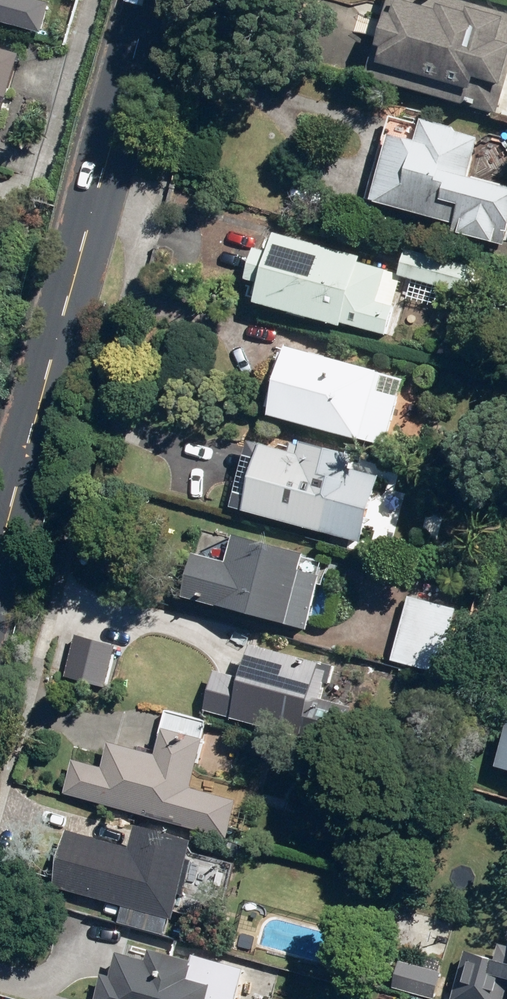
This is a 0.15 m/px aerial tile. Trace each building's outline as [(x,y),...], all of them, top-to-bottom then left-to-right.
[(45,35),(52,6),(30,0),(0,0),(0,23),(45,35)] [(458,0),(392,0),(372,76),(473,104),(480,78),(506,85),(506,82),(506,13),(458,0)] [(2,133),(24,56),(0,50),(0,132),(2,133)] [(392,116),(369,198),(459,223),(457,231),(506,245),(506,187),(470,177),(481,137),(424,121),(423,125),(392,116)] [(364,258),(277,234),(276,240),(271,239),(268,250),(258,247),(249,279),(260,282),(257,295),(261,296),(259,304),(343,327),(344,323),(386,335),(403,276),(362,265),(364,258)] [(403,277),(470,294),(477,269),(410,251),(403,277)] [(405,379),(291,349),(289,357),(280,355),(273,379),(279,381),(271,407),(275,408),(273,415),(388,446),(405,379)] [(292,452),(252,441),(234,509),(364,543),(381,477),(353,469),(356,456),(304,442),(303,446),(294,444),(292,452)] [(442,515),(425,512),(420,536),(438,539),(442,515)] [(197,554),(186,595),(311,630),(330,563),(238,537),(231,563),(197,554)] [(407,607),(393,660),(439,672),(453,620),(407,607)] [(333,668),(256,645),(246,680),(219,672),(208,710),(340,750),(353,707),(324,699),(333,668)] [(208,722),(169,712),(157,753),(113,741),(105,768),(76,760),(66,795),(228,840),(239,801),(195,788),(209,740),(203,739),(208,722)] [(134,848),(71,831),(56,887),(126,906),(121,923),(164,934),(168,919),(176,921),(197,842),(140,826),(134,848)] [(104,975),(98,998),(240,998),(249,968),(175,947),(173,955),(154,949),(151,961),(121,953),(114,978),(104,975)] [(469,951),(456,998),(505,998),(506,994),(506,962),(469,951)] [(436,998),(442,973),(415,967),(409,991),(436,998)]
